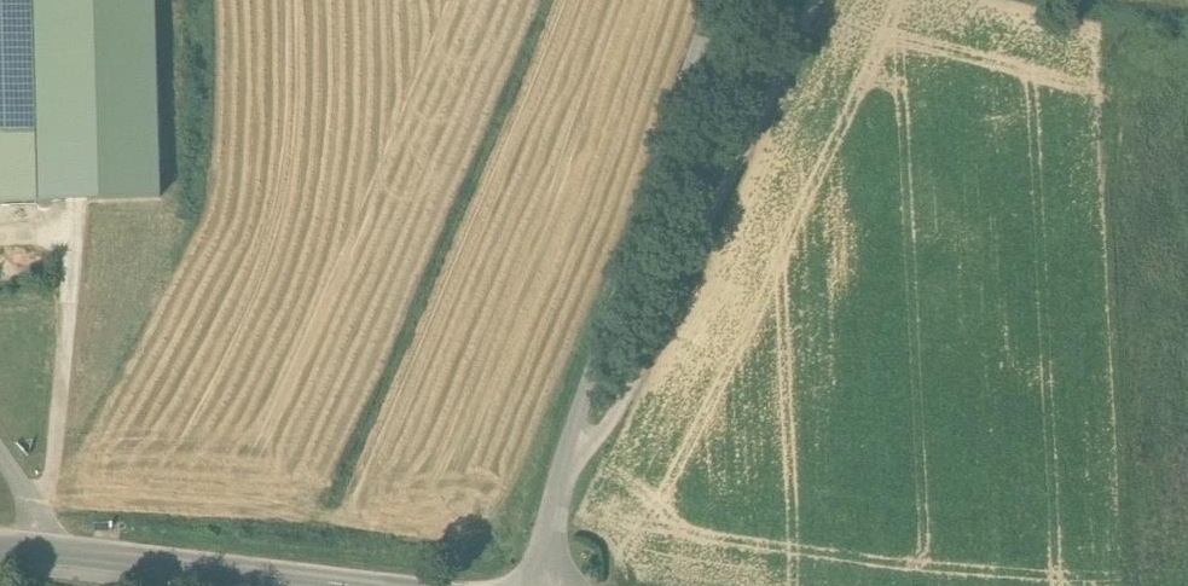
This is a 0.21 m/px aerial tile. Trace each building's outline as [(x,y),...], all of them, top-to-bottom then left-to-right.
[(39,204),(32,0),(0,0),(0,205),(39,204)] [(39,204),(162,200),(155,0),(32,0),(39,204)]
